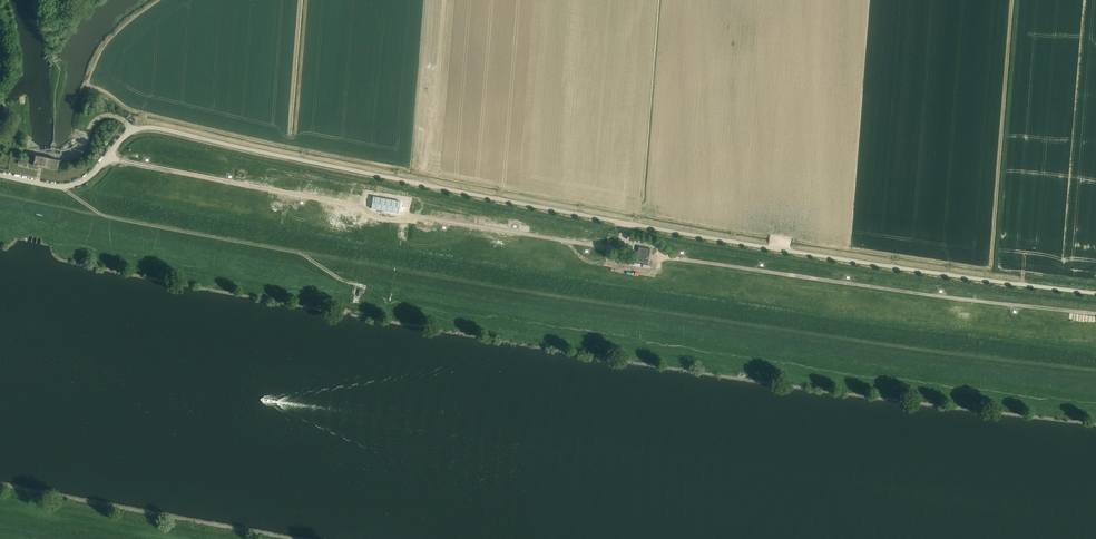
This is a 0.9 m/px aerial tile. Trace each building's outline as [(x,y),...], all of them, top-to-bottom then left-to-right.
[(34,165),(58,170),(60,160),(53,158),(47,157),(36,154),(34,165)] [(639,247),(636,260),(648,262),(651,249),(639,247)]
